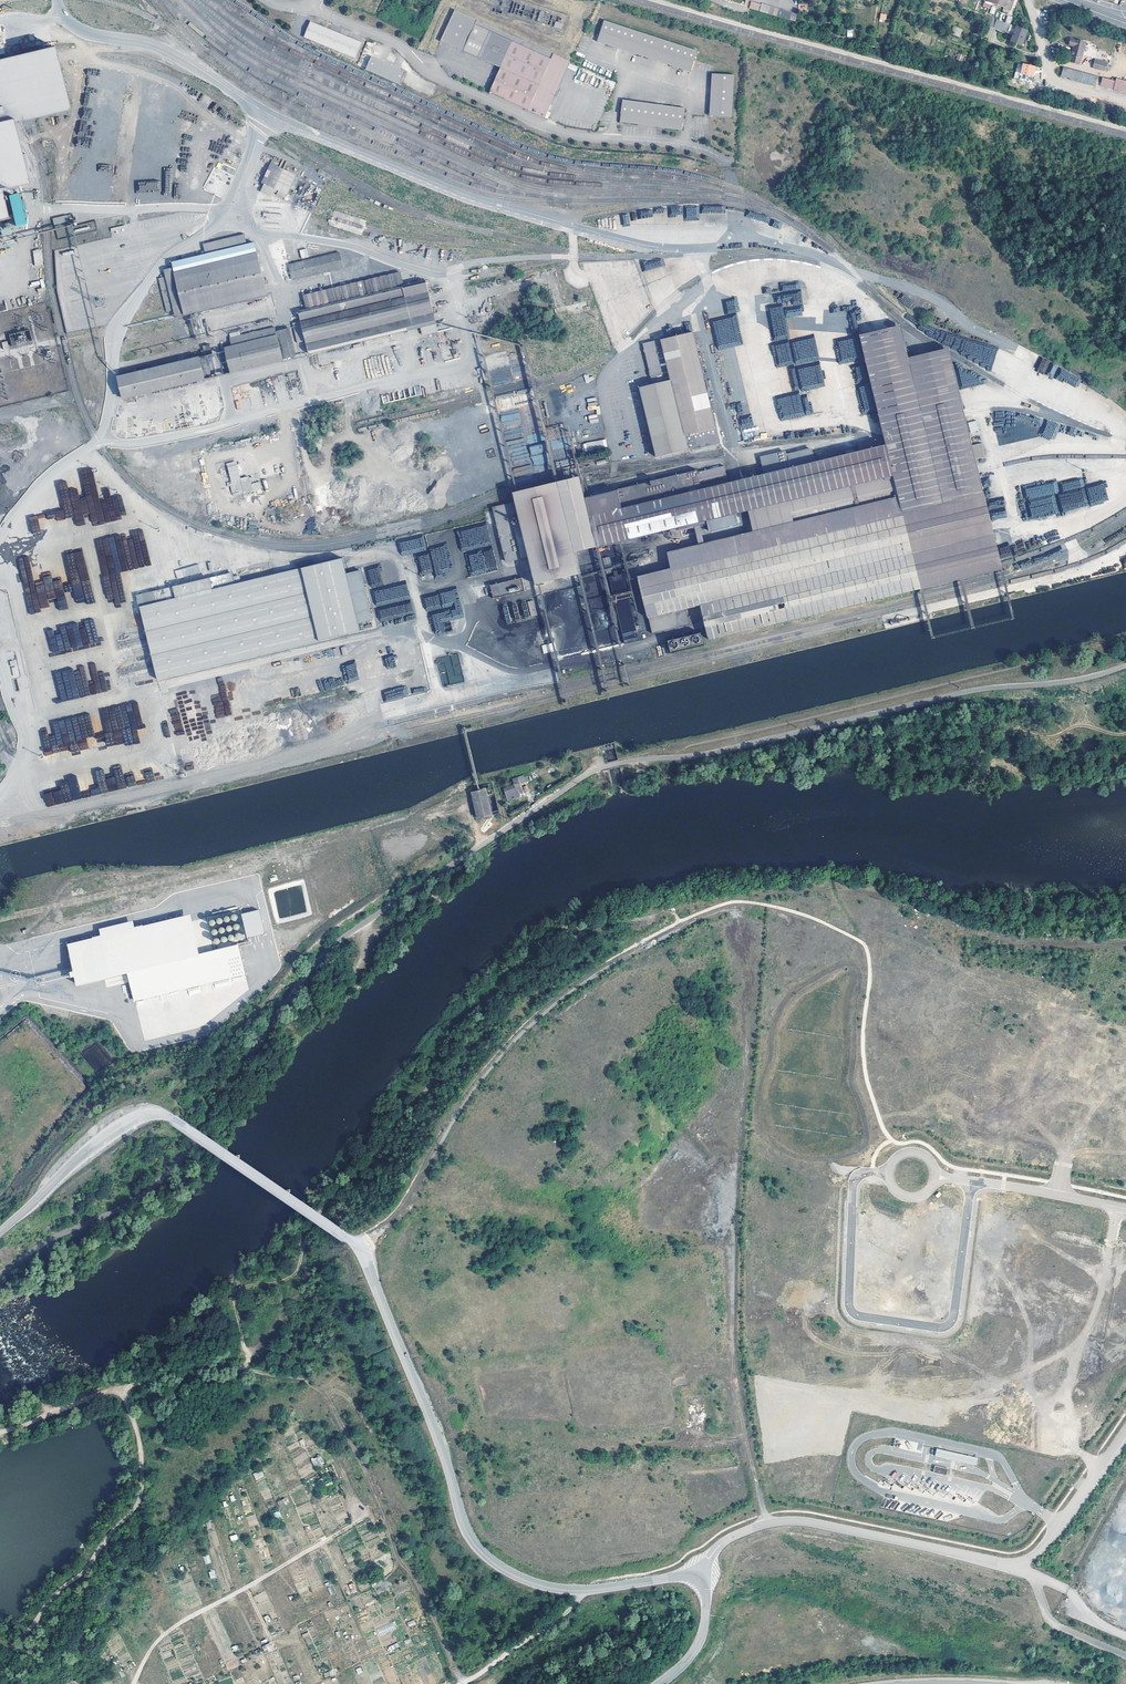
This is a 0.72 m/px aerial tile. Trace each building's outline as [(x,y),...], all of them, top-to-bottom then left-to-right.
[(997,4),(1005,7),(1010,9),(1013,0),(999,0),(997,4)] [(521,105),(523,106),(547,56),(453,17),(441,42),(500,68),(489,94),(511,104),(521,105)] [(993,18),(992,17),(989,26),(998,29),(998,27),(1015,33),(1014,35),(1013,35),(1010,41),(1022,45),(1027,31),(1016,27),(1016,26),(1010,24),(1006,23),(993,18)] [(697,52),(605,21),(598,42),(690,72),(697,52)] [(362,43),(310,22),(304,37),(356,59),(362,43)] [(950,34),(960,37),(963,29),(953,26),(950,34)] [(1085,43),(1071,39),(1069,46),(1073,47),(1069,62),(1076,64),(1077,61),(1079,61),(1080,62),(1085,43)] [(20,188),(6,129),(62,116),(47,53),(0,64),(0,192),(20,188)] [(366,70),(400,85),(406,71),(372,56),(366,70)] [(523,106),(540,113),(563,63),(547,56),(523,106)] [(1106,62),(1102,61),(1100,65),(1094,63),(1093,68),(1104,71),(1106,62)] [(1019,74),(1034,77),(1036,66),(1017,62),(1014,78),(1018,78),(1019,74)] [(1096,76),(1063,68),(1061,76),(1070,79),(1070,80),(1093,86),(1096,76)] [(733,76),(712,74),(710,116),(731,117),(733,76)] [(1102,78),(1100,86),(1125,93),(1125,84),(1115,82),(1102,78)] [(685,110),(622,101),(619,121),(681,130),(685,110)] [(295,175),(270,162),(260,180),(286,194),(295,175)] [(216,189),(223,193),(227,184),(209,175),(203,188),(214,194),(216,189)] [(18,192),(8,195),(17,227),(27,224),(18,192)] [(703,206),(687,207),(688,212),(693,211),(693,215),(693,219),(700,219),(700,214),(704,214),(703,206)] [(67,215),(52,218),(54,225),(68,221),(67,215)] [(10,228),(1,230),(2,236),(12,234),(10,228)] [(240,241),(237,230),(195,240),(198,253),(165,261),(168,272),(152,276),(160,309),(177,306),(179,313),(261,292),(247,240),(240,241)] [(299,250),(302,259),(309,257),(307,248),(299,250)] [(42,249),(33,250),(34,265),(43,265),(42,249)] [(339,268),(335,254),(292,264),(295,278),(339,268)] [(303,338),(305,348),(433,315),(422,274),(399,280),(396,268),(298,292),(300,305),(295,306),(297,318),(291,319),(296,340),(303,338)] [(272,326),(271,322),(233,331),(236,340),(227,343),(232,366),(281,354),(280,353),(291,350),(284,323),(272,326)] [(704,641),(1001,569),(991,526),(948,348),(907,357),(898,323),(856,333),(865,370),(880,433),(882,442),(855,448),(796,462),(778,467),(772,468),(762,470),(725,479),(720,462),(694,468),(693,466),(654,475),(654,477),(580,495),(576,476),(508,492),(510,502),(488,507),(501,562),(524,557),(530,584),(576,573),(570,549),(592,544),(687,522),(692,543),(661,551),(665,567),(633,575),(643,619),(682,610),(696,607),(704,641)] [(29,329),(9,334),(11,344),(9,345),(9,348),(32,343),(29,329)] [(712,424),(687,329),(655,337),(665,378),(635,385),(653,454),(683,446),(680,432),(712,424)] [(741,330),(718,332),(719,348),(742,346),(741,330)] [(211,342),(210,339),(204,340),(204,345),(202,345),(203,352),(203,351),(112,375),(118,397),(213,373),(207,350),(213,348),(212,342),(211,342)] [(1054,378),(1059,364),(1042,358),(1040,362),(1040,361),(1036,371),(1054,378)] [(1055,374),(1065,378),(1063,381),(1077,387),(1080,379),(1063,371),(1063,369),(1058,367),(1055,374)] [(599,406),(596,406),(595,397),(587,399),(587,403),(588,410),(599,408),(599,406)] [(588,416),(590,423),(598,421),(597,414),(588,416)] [(995,428),(999,445),(1030,438),(1031,435),(1041,432),(1042,426),(1036,425),(1034,426),(1033,422),(1026,423),(1024,414),(1023,424),(1017,425),(1027,426),(1018,428),(1018,430),(995,428)] [(971,433),(979,430),(976,420),(967,423),(971,433)] [(1045,431),(1043,437),(1055,440),(1059,424),(1051,422),(1049,432),(1045,431)] [(852,439),(855,448),(882,442),(880,433),(852,439)] [(583,442),(584,452),(607,449),(606,440),(583,442)] [(777,460),(778,467),(796,462),(796,461),(795,459),(794,458),(793,458),(791,459),(791,458),(777,460)] [(761,463),(762,470),(772,468),(770,460),(761,463)] [(236,461),(226,463),(231,482),(229,482),(232,495),(252,490),(249,476),(240,478),(236,461)] [(57,483),(63,509),(28,517),(32,534),(41,531),(39,522),(56,518),(57,521),(75,517),(77,526),(85,524),(83,515),(90,513),(93,524),(110,520),(108,511),(102,512),(92,468),(80,471),(86,497),(79,499),(77,488),(68,490),(66,481),(57,483)] [(252,483),(253,490),(261,488),(260,481),(252,483)] [(992,520),(1007,517),(1005,507),(990,510),(992,520)] [(108,575),(151,565),(142,530),(132,532),(132,539),(131,539),(122,538),(121,538),(120,535),(97,540),(99,546),(101,554),(100,557),(105,557),(105,562),(101,563),(104,574),(104,577),(105,583),(111,584),(116,604),(120,603),(119,598),(125,597),(120,578),(120,579),(115,579),(124,577),(108,575)] [(87,604),(94,603),(83,551),(65,555),(75,601),(86,599),(87,604)] [(610,571),(607,554),(600,555),(604,572),(610,571)] [(29,556),(18,558),(29,614),(41,612),(40,608),(49,607),(48,600),(57,598),(59,610),(67,609),(62,580),(53,581),(51,575),(43,577),(44,581),(35,583),(29,556)] [(233,572),(136,595),(157,682),(359,633),(357,625),(372,621),(360,571),(345,575),(341,559),(235,584),(233,572)] [(177,579),(200,572),(198,564),(175,571),(177,579)] [(522,585),(519,572),(487,578),(490,592),(522,585)] [(400,601),(410,598),(406,585),(397,587),(399,595),(398,595),(400,601)] [(533,609),(529,594),(523,595),(526,610),(533,609)] [(682,610),(643,619),(647,633),(686,625),(682,610)] [(47,631),(52,653),(72,649),(72,651),(96,646),(94,640),(97,639),(95,630),(86,632),(84,626),(78,628),(77,623),(59,627),(61,634),(54,635),(53,629),(47,631)] [(698,644),(696,632),(663,639),(666,651),(698,644)] [(1105,637),(1107,649),(1123,646),(1123,640),(1125,640),(1125,638),(1125,633),(1105,637)] [(1107,649),(1105,637),(1093,639),(1096,651),(1107,649)] [(543,654),(554,651),(552,643),(541,645),(543,654)] [(649,658),(646,647),(622,652),(624,661),(644,657),(644,659),(649,658)] [(73,670),(56,673),(61,701),(80,698),(78,686),(81,686),(81,684),(76,685),(73,670)] [(250,670),(217,676),(222,706),(215,707),(217,717),(225,716),(232,715),(229,700),(233,699),(231,691),(236,690),(234,681),(252,678),(250,670)] [(137,702),(107,710),(110,722),(104,724),(106,733),(104,734),(107,744),(115,742),(115,744),(124,742),(124,739),(132,737),(134,744),(143,742),(141,734),(145,733),(137,702)] [(90,714),(52,722),(55,735),(48,736),(47,732),(41,733),(46,756),(88,747),(86,738),(94,736),(90,714)] [(68,775),(66,768),(54,771),(55,778),(68,775)] [(147,783),(155,781),(152,769),(144,771),(147,783)] [(523,778),(522,772),(519,773),(518,772),(508,776),(510,781),(500,785),(501,787),(499,788),(501,796),(505,795),(505,797),(516,793),(515,789),(519,787),(517,780),(523,778)] [(128,787),(136,785),(134,774),(126,775),(128,787)] [(487,812),(481,786),(468,788),(474,815),(487,812)] [(258,910),(241,915),(247,938),(264,934),(258,910)] [(245,975),(237,944),(199,953),(190,915),(143,927),(142,925),(134,927),(132,920),(98,928),(100,935),(92,937),(92,938),(67,944),(74,972),(70,973),(71,976),(74,975),(77,985),(127,973),(134,1002),(245,975)] [(937,1448),(935,1456),(976,1466),(978,1458),(937,1448)] [(320,1455),(311,1459),(315,1468),(324,1463),(320,1455)] [(935,1466),(934,1472),(947,1475),(949,1469),(935,1466)] [(255,1480),(264,1477),(262,1470),(253,1473),(255,1480)] [(895,1471),(891,1476),(896,1480),(900,1475),(895,1471)] [(903,1486),(910,1477),(904,1473),(897,1481),(903,1486)] [(279,1507),(287,1504),(285,1498),(277,1502),(279,1507)] [(897,1510),(898,1502),(884,1498),(882,1506),(897,1510)] [(900,1508),(903,1511),(909,1506),(906,1503),(900,1508)] [(936,1519),(943,1513),(940,1511),(934,1516),(936,1519)] [(354,1583),(348,1584),(352,1593),(357,1592),(354,1583)] [(408,1627),(416,1624),(414,1619),(406,1622),(408,1627)] [(393,1621),(376,1628),(380,1636),(397,1629),(393,1621)] [(271,1643),(262,1647),(265,1654),(274,1649),(271,1643)] [(389,1652),(399,1647),(397,1643),(387,1648),(389,1652)]
